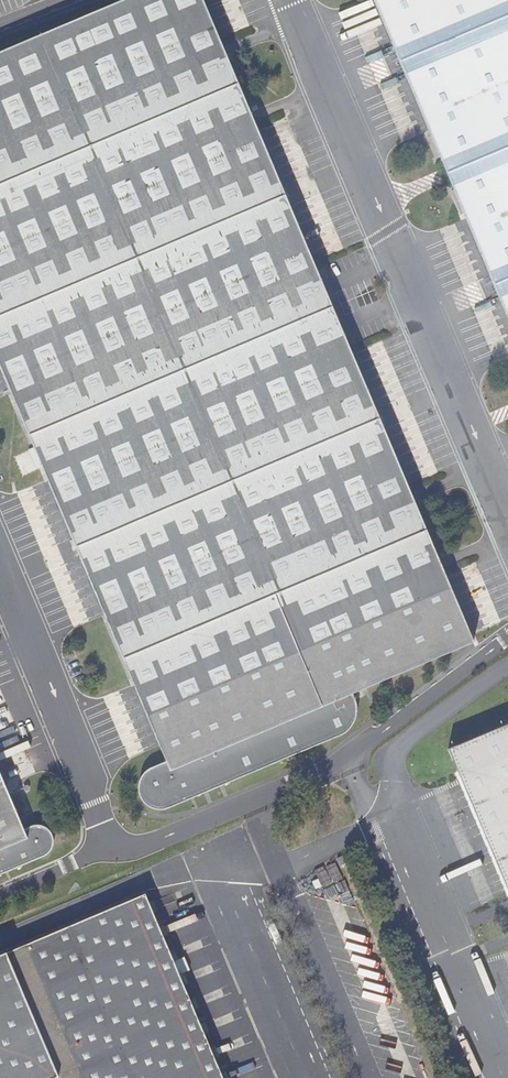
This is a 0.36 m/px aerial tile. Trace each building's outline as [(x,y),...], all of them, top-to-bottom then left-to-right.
[(353,694),(474,643),(281,186),(304,176),(304,174),(304,173),(302,170),(301,170),(278,179),(203,0),(127,0),(0,54),(0,369),(166,762),(170,772),(353,694)] [(507,319),(507,0),(374,0),(507,319)] [(353,694),(170,772),(166,762),(151,768),(145,772),(141,777),(139,783),(138,788),(139,794),(141,799),(145,804),(152,809),(159,810),(167,809),(347,733),(350,729),(354,722),(357,714),(356,704),(353,694)] [(507,885),(507,732),(452,756),(507,885)] [(28,839),(19,819),(0,774),(0,851),(28,839)] [(19,819),(28,839),(0,851),(0,875),(29,863),(54,852),(57,839),(54,827),(45,818),(33,815),(21,818),(19,819)] [(345,855),(339,857),(342,865),(348,862),(345,855)] [(146,896),(0,957),(0,1077),(223,1077),(146,896)]
